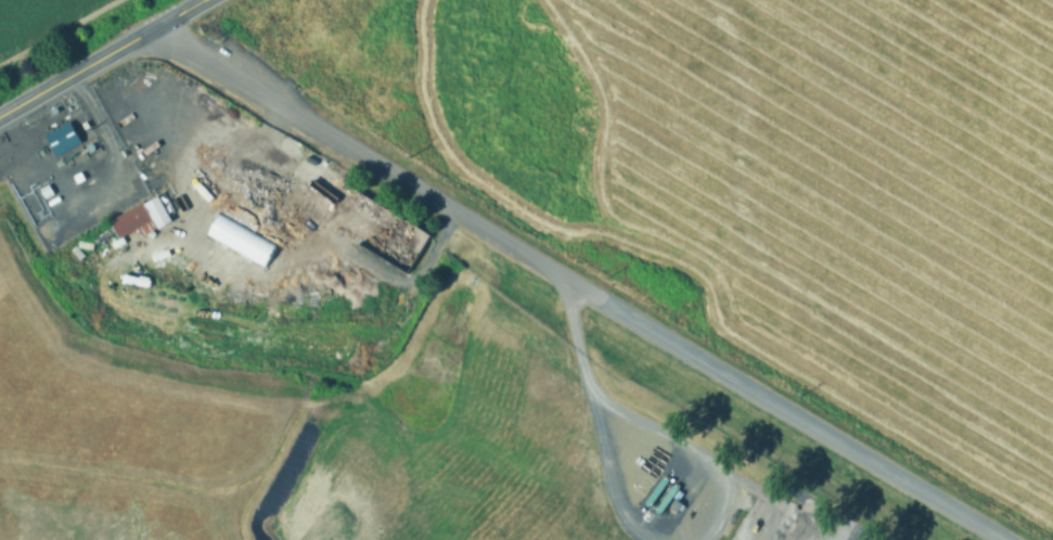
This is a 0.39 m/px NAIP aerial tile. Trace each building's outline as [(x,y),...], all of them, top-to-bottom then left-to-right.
[(67,115),(82,144),(55,158),(40,130),(67,115)] [(155,218),(120,237),(108,217),(152,192),(158,204),(150,209),(155,218)] [(352,233),(401,259),(393,277),(343,250),(352,233)]
